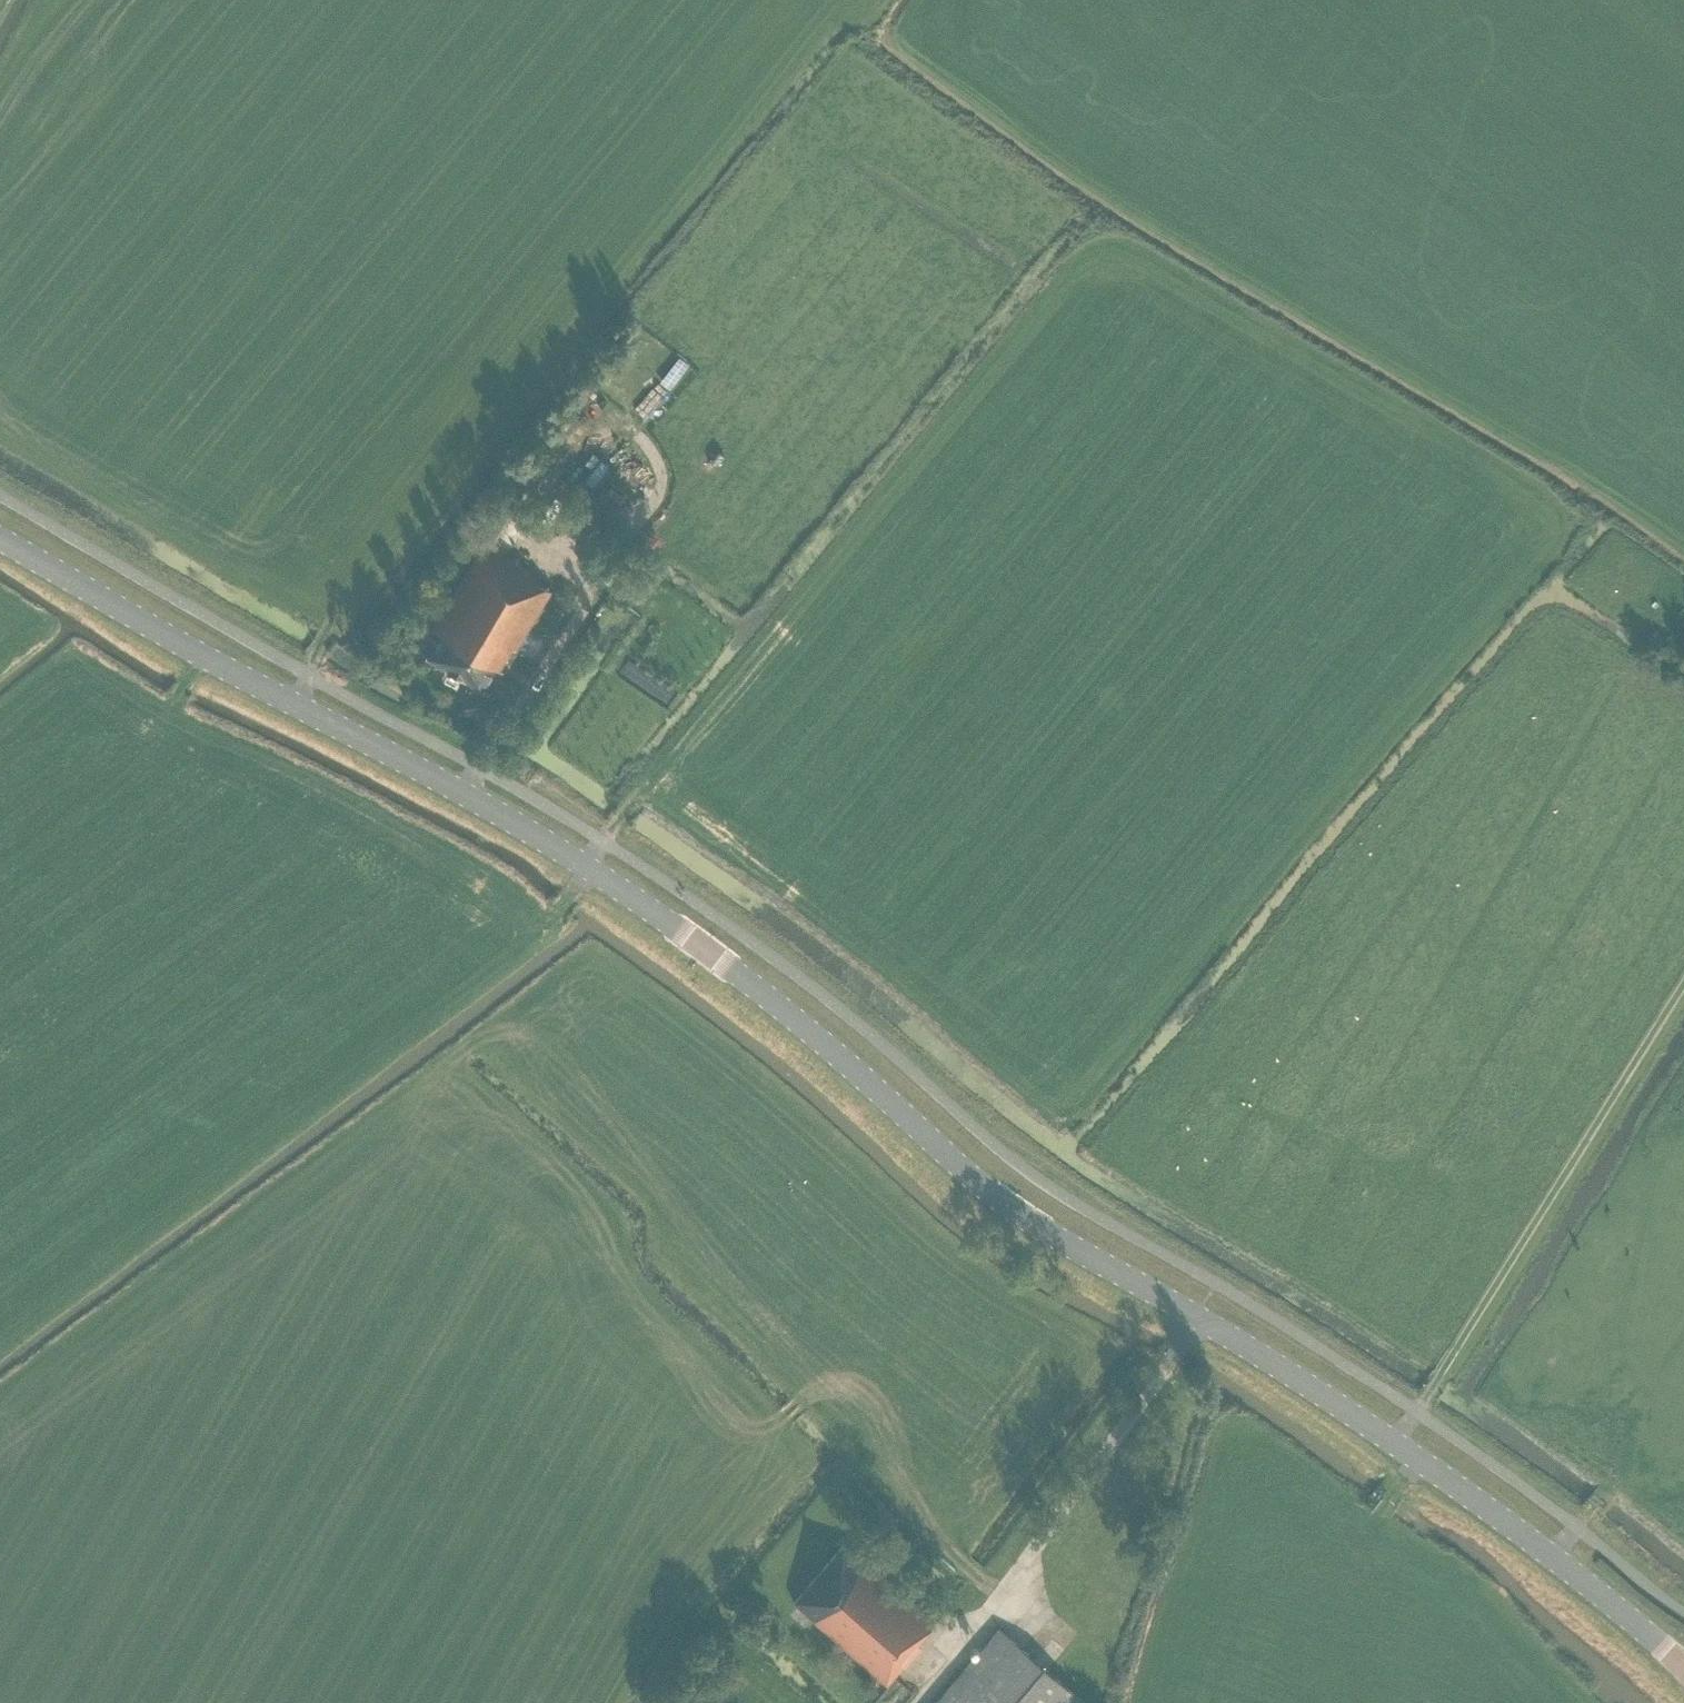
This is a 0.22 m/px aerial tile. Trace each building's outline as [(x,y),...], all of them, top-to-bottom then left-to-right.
[(511,648),(515,650),(551,591),(532,579),(535,575),(484,544),(420,651),(489,693),(502,671),(499,669),(511,648)] [(1575,1471),(1568,1479),(1585,1494),(1592,1486),(1575,1471)] [(923,1642),(920,1639),(935,1622),(844,1544),(793,1604),(887,1684),(923,1642)] [(1083,1702),(999,1629),(935,1702),(1083,1702)]
